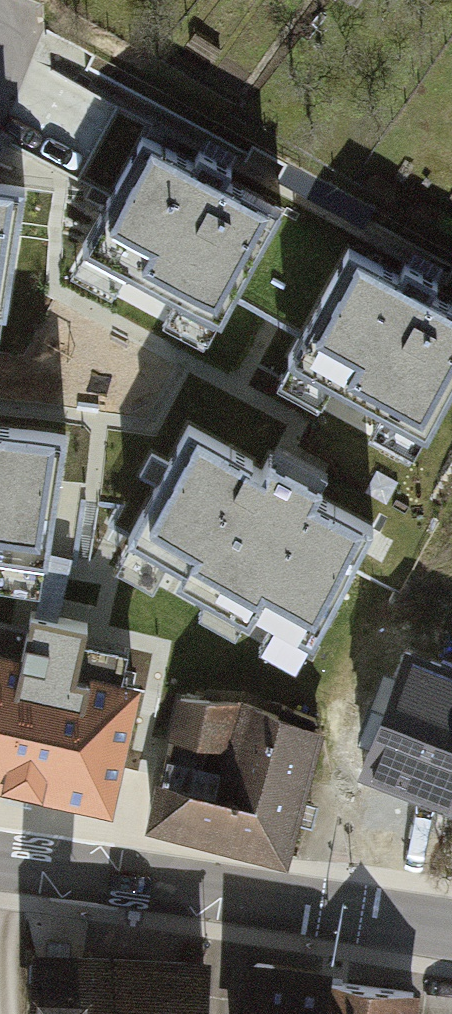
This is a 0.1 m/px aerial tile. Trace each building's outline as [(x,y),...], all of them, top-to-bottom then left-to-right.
[(150,127),(107,205),(149,227),(139,245),(216,287),(268,191),(150,127)] [(11,168),(0,166),(0,240),(11,168)] [(314,318),(356,341),(347,358),(423,400),(451,346),(451,292),(357,240),(314,318)] [(0,413),(0,512),(42,519),(57,422),(0,413)] [(364,508),(197,419),(149,507),(316,596),(364,508)] [(0,638),(0,772),(114,799),(144,671),(0,638)] [(374,658),(343,730),(435,769),(424,793),(447,803),(451,791),(451,691),(374,658)] [(322,730),(213,709),(199,743),(225,749),(214,793),(152,777),(141,817),(290,852),(322,730)] [(95,969),(92,1009),(92,1013),(208,1013),(208,970),(95,969)] [(240,977),(236,1013),(322,1013),(325,986),(240,977)] [(325,986),(322,1013),(411,1013),(413,993),(325,986)]
